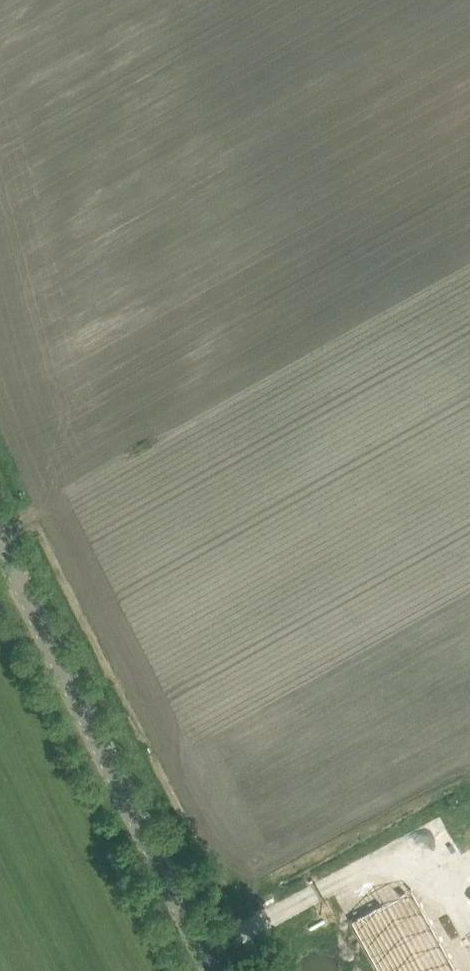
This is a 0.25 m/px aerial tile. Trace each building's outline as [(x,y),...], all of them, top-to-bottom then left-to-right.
[(412,888),(412,887),(411,888),(352,920),(380,970),(458,970),(412,888)]
